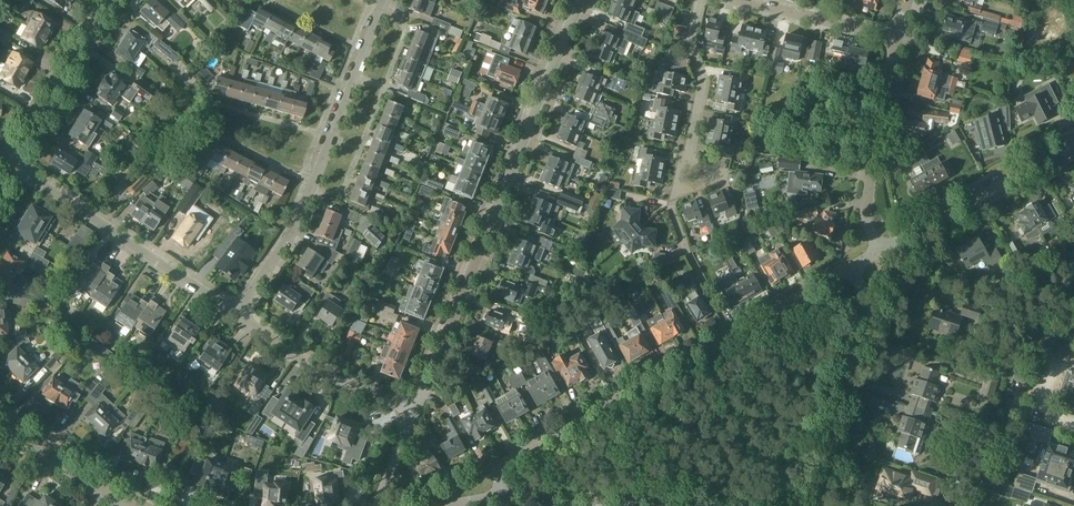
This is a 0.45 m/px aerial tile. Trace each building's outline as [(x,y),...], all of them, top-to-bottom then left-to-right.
[(28,0),(20,0),(18,2),(29,8),(33,2),(28,0)] [(49,4),(51,2),(62,9),(65,3),(68,5),(70,0),(42,0),(49,4)] [(147,21),(148,19),(163,32),(171,24),(167,20),(173,14),(164,6),(162,8),(154,0),(151,0),(139,14),(147,21)] [(210,11),(215,7),(208,0),(199,0),(210,11)] [(424,14),(431,16),(436,3),(427,0),(410,0),(407,7),(424,14)] [(500,6),(486,0),(484,0),(481,6),(497,13),(500,6)] [(502,6),(518,13),(521,7),(530,11),(531,9),(544,15),(547,9),(548,9),(551,3),(545,0),(519,0),(518,1),(516,0),(500,0),(498,4),(502,6)] [(640,14),(640,13),(634,10),(638,0),(615,0),(614,3),(633,11),(640,14)] [(855,3),(875,10),(878,0),(856,0),(855,3)] [(980,15),(981,11),(982,10),(982,8),(977,6),(977,4),(980,5),(982,0),(959,0),(970,4),(968,11),(980,15)] [(658,2),(655,9),(653,14),(667,20),(672,7),(658,2)] [(633,11),(614,3),(609,14),(628,23),(625,31),(647,41),(647,40),(642,37),(646,29),(635,25),(640,14),(633,11)] [(950,3),(949,8),(961,12),(963,7),(950,3)] [(653,14),(655,9),(649,7),(646,14),(652,17),(653,14)] [(262,31),(271,15),(258,9),(256,14),(251,12),(244,20),(240,27),(248,31),(251,25),(262,31)] [(981,11),(980,17),(983,18),(1000,22),(1000,20),(1001,18),(1001,16),(982,10),(981,11)] [(54,24),(36,14),(32,11),(25,24),(28,27),(46,37),(54,24)] [(174,16),(183,25),(183,26),(188,21),(179,11),(174,16)] [(1014,15),(1011,26),(1021,29),(1021,27),(1024,28),(1026,20),(1025,19),(1026,16),(1022,14),(1021,17),(1014,15)] [(283,21),(271,15),(262,31),(263,32),(264,29),(270,32),(263,46),(268,48),(273,41),(283,21)] [(1000,22),(983,18),(983,21),(974,18),(972,22),(966,21),(965,21),(947,16),(943,30),(951,32),(950,37),(971,44),(977,25),(981,26),(980,31),(996,35),(1000,22)] [(448,32),(451,23),(435,17),(432,25),(431,26),(441,30),(448,32)] [(705,40),(703,47),(716,50),(717,46),(722,48),(725,35),(719,33),(722,20),(710,17),(705,40)] [(284,21),(283,21),(273,41),(279,44),(275,52),(281,55),(288,41),(295,27),(289,24),(290,22),(285,19),(284,21)] [(532,41),(537,28),(515,19),(512,24),(518,27),(515,35),(532,41)] [(428,24),(424,32),(423,32),(418,29),(412,44),(427,49),(433,51),(436,43),(437,39),(438,39),(440,34),(441,30),(431,26),(432,25),(428,24)] [(750,50),(755,27),(743,24),(740,38),(733,37),(730,49),(741,52),(742,48),(750,50)] [(46,37),(28,27),(22,38),(40,48),(46,37)] [(295,27),(288,41),(300,47),(307,33),(295,27)] [(755,27),(750,50),(757,52),(757,56),(768,58),(771,45),(765,44),(768,30),(755,27)] [(10,42),(13,36),(0,28),(0,35),(10,42)] [(123,41),(140,54),(145,47),(148,49),(152,44),(131,30),(123,41)] [(596,44),(616,52),(616,51),(623,54),(628,41),(644,48),(647,41),(625,31),(621,39),(602,31),(596,44)] [(300,47),(307,50),(306,52),(304,56),(303,56),(299,64),(305,67),(312,53),(319,39),(307,33),(300,47)] [(499,50),(501,44),(491,40),(492,37),(483,33),(479,42),(499,50)] [(227,34),(223,41),(229,45),(232,40),(231,37),(227,34)] [(808,39),(788,34),(783,56),(799,60),(802,46),(806,47),(808,39)] [(7,47),(10,42),(0,35),(0,43),(7,47)] [(515,35),(512,42),(507,41),(505,46),(526,54),(532,41),(515,35)] [(1016,39),(1006,36),(1001,52),(1011,55),(1016,39)] [(158,39),(153,46),(174,63),(179,56),(158,39)] [(319,39),(312,53),(329,62),(333,53),(328,51),(331,45),(319,39)] [(466,40),(460,56),(472,61),(477,50),(472,48),(474,43),(466,40)] [(808,59),(819,62),(823,43),(812,40),(808,59)] [(140,54),(123,41),(115,52),(133,64),(140,54)] [(835,51),(840,52),(840,54),(848,56),(847,62),(856,65),(856,66),(863,67),(863,66),(865,67),(869,52),(861,50),(850,48),(850,49),(841,47),(841,45),(834,43),(832,50),(835,51)] [(220,44),(218,48),(223,50),(221,55),(226,57),(230,49),(220,44)] [(427,49),(412,44),(407,57),(428,66),(433,53),(437,55),(438,53),(433,51),(427,49)] [(616,52),(596,44),(592,56),(611,64),(616,52)] [(778,62),(781,49),(774,47),(770,70),(784,72),(785,64),(778,62)] [(967,64),(970,54),(971,50),(964,48),(963,52),(960,62),(967,64)] [(292,61),(297,52),(291,49),(286,58),(292,61)] [(10,59),(5,67),(24,77),(31,64),(13,54),(13,53),(9,51),(5,56),(10,59)] [(515,86),(521,70),(508,65),(510,59),(496,53),(487,75),(503,81),(502,82),(509,85),(509,83),(515,86)] [(423,78),(423,79),(428,66),(407,57),(404,64),(401,63),(399,69),(402,70),(402,71),(423,79),(423,78)] [(946,88),(954,90),(958,79),(949,76),(948,81),(940,78),(942,71),(936,69),(938,62),(929,60),(927,66),(926,66),(926,67),(924,67),(922,73),(924,73),(922,80),(938,85),(947,87),(946,88)] [(323,61),(321,64),(318,71),(312,70),(309,76),(319,80),(328,64),(323,61)] [(142,78),(145,72),(135,65),(131,71),(142,78)] [(666,72),(665,72),(663,83),(659,82),(657,93),(670,96),(671,89),(685,92),(688,77),(678,75),(679,67),(667,65),(666,72)] [(231,66),(228,74),(229,74),(234,75),(237,67),(236,67),(231,66)] [(5,67),(0,76),(0,78),(17,88),(24,77),(5,67)] [(208,73),(203,68),(196,76),(205,84),(209,79),(205,76),(208,73)] [(452,69),(450,74),(460,79),(463,73),(452,69)] [(423,79),(402,71),(397,83),(402,85),(398,93),(413,99),(423,103),(428,105),(430,101),(427,95),(418,91),(423,79)] [(101,82),(119,94),(130,102),(137,92),(130,88),(131,86),(111,72),(108,77),(106,76),(101,82)] [(606,87),(618,92),(620,88),(625,90),(628,83),(609,75),(607,80),(598,76),(597,78),(585,72),(583,77),(580,77),(578,82),(580,84),(579,85),(599,93),(602,85),(606,87)] [(720,75),(718,88),(740,93),(742,84),(746,85),(748,75),(735,72),(734,78),(720,75)] [(460,79),(450,74),(448,80),(458,85),(460,79)] [(225,96),(230,81),(217,77),(212,93),(225,96)] [(477,82),(485,85),(487,80),(480,77),(477,82)] [(256,88),(257,83),(244,79),(243,84),(242,84),(238,100),(251,103),(255,88),(256,88)] [(465,79),(462,86),(474,91),(476,84),(465,79)] [(131,86),(130,88),(137,92),(150,101),(156,105),(160,98),(154,94),(155,93),(142,84),(138,82),(136,80),(131,86)] [(938,85),(922,80),(918,95),(934,99),(944,101),(946,93),(945,93),(946,88),(947,87),(938,85)] [(230,81),(225,96),(238,100),(242,84),(230,81)] [(119,94),(101,82),(97,89),(99,90),(96,94),(113,107),(117,101),(115,99),(119,94)] [(288,97),(281,95),(277,110),(289,114),(294,98),(295,99),(296,93),(298,94),(301,85),(295,84),(293,91),(289,90),(288,97)] [(599,93),(579,85),(574,97),(594,105),(599,93)] [(1056,99),(1049,85),(1040,89),(1041,92),(1036,94),(1035,92),(1024,97),(1027,103),(1015,109),(1022,122),(1034,116),(1037,123),(1039,125),(1041,124),(1047,121),(1055,117),(1048,103),(1056,99)] [(255,88),(251,103),(264,107),(268,91),(255,88)] [(740,93),(718,88),(715,100),(728,103),(727,109),(740,112),(743,101),(739,100),(740,93)] [(453,91),(448,90),(445,89),(444,92),(445,97),(450,99),(453,91)] [(281,95),(268,91),(264,107),(277,110),(281,95)] [(295,99),(294,98),(289,114),(303,117),(307,102),(295,99)] [(474,100),(471,108),(501,120),(507,104),(491,98),(488,106),(474,100)] [(678,125),(681,111),(671,109),(671,107),(672,107),(673,102),(655,98),(652,112),(657,113),(656,120),(678,125)] [(390,100),(385,113),(400,119),(405,106),(390,100)] [(452,107),(455,108),(458,109),(460,104),(458,102),(454,101),(452,107)] [(961,106),(959,105),(951,104),(950,112),(959,114),(961,106)] [(995,147),(997,146),(998,148),(1005,146),(1004,145),(1006,144),(1002,129),(1011,127),(1011,126),(1009,105),(997,109),(999,115),(979,120),(982,131),(978,132),(980,141),(984,140),(986,149),(988,149),(988,150),(995,148),(995,147)] [(595,106),(591,115),(606,121),(606,120),(611,122),(614,115),(610,113),(610,112),(595,106)] [(123,114),(115,108),(111,114),(111,115),(115,117),(112,121),(116,124),(118,120),(123,114)] [(501,120),(471,108),(469,114),(481,120),(476,134),(487,138),(489,132),(495,134),(501,120)] [(76,123),(100,137),(104,131),(96,126),(99,121),(80,109),(75,117),(78,118),(76,123)] [(950,113),(924,110),(922,120),(924,121),(925,121),(925,123),(905,120),(903,133),(925,136),(926,135),(933,131),(935,122),(949,124),(948,129),(950,128),(951,127),(956,125),(959,114),(950,113)] [(124,137),(118,147),(122,149),(130,133),(116,124),(112,121),(115,117),(111,115),(107,113),(101,122),(124,137)] [(385,113),(380,126),(395,131),(400,119),(385,113)] [(603,129),(606,121),(591,115),(589,122),(587,122),(568,114),(566,119),(563,119),(561,123),(563,125),(563,126),(582,134),(585,127),(594,130),(595,125),(603,129)] [(709,132),(731,136),(733,128),(737,129),(739,118),(726,115),(725,121),(711,119),(709,132)] [(413,127),(415,122),(407,119),(405,124),(413,127)] [(656,120),(654,127),(650,127),(648,137),(661,140),(662,134),(676,137),(678,125),(656,120)] [(100,137),(76,123),(68,135),(76,140),(77,139),(88,146),(92,141),(96,144),(100,137)] [(965,140),(956,125),(951,127),(950,128),(953,132),(951,133),(957,144),(965,140)] [(380,126),(375,138),(390,144),(395,131),(380,126)] [(459,131),(446,126),(443,134),(456,139),(459,131)] [(582,134),(563,126),(557,139),(583,149),(585,144),(579,141),(582,134)] [(402,132),(400,137),(408,140),(410,135),(402,132)] [(731,136),(709,132),(706,144),(720,147),(718,153),(732,156),(734,145),(730,144),(731,136)] [(147,146),(131,136),(125,145),(140,156),(147,146)] [(375,138),(370,150),(385,156),(390,144),(375,138)] [(210,160),(217,145),(205,139),(198,154),(210,160)] [(474,141),(471,149),(465,146),(463,152),(469,155),(487,161),(492,148),(474,141)] [(440,142),(436,152),(442,154),(446,145),(440,142)] [(397,144),(395,149),(403,152),(405,147),(397,144)] [(229,151),(217,145),(210,160),(222,166),(229,151)] [(642,167),(665,172),(668,160),(653,156),(654,150),(642,148),(639,159),(644,160),(642,167)] [(385,156),(370,150),(365,163),(380,169),(385,156)] [(58,151),(51,163),(67,174),(71,168),(75,171),(80,164),(58,151)] [(87,151),(83,157),(107,171),(111,165),(87,151)] [(222,166),(219,171),(217,170),(213,178),(218,180),(221,174),(223,175),(227,168),(233,172),(241,157),(229,151),(222,166)] [(922,167),(918,159),(915,154),(905,160),(908,165),(910,164),(918,178),(910,182),(913,187),(911,188),(910,188),(910,189),(910,190),(909,191),(909,192),(909,193),(910,194),(910,195),(911,195),(912,196),(913,196),(914,196),(916,196),(918,195),(933,187),(922,167)] [(469,155),(466,161),(457,158),(455,163),(464,167),(482,174),(487,161),(469,155)] [(592,162),(574,155),(572,161),(590,168),(592,162)] [(604,155),(600,166),(612,171),(616,160),(604,155)] [(392,156),(390,162),(398,165),(400,159),(392,156)] [(551,156),(546,168),(570,177),(575,165),(551,156)] [(107,171),(83,157),(80,162),(104,176),(107,171)] [(253,163),(241,157),(233,172),(245,178),(253,163)] [(800,171),(801,160),(779,157),(777,168),(800,171)] [(427,166),(436,170),(439,161),(431,158),(427,166)] [(922,166),(934,186),(948,178),(954,174),(950,166),(944,169),(937,158),(922,166)] [(112,175),(115,178),(108,187),(117,195),(135,175),(126,167),(119,160),(112,169),(115,171),(112,175)] [(163,170),(167,175),(176,165),(172,161),(163,170)] [(417,168),(423,170),(425,164),(419,162),(417,168)] [(253,163),(245,178),(257,184),(264,169),(253,163)] [(380,169),(365,163),(360,175),(375,181),(380,169)] [(210,167),(205,164),(201,172),(206,175),(210,167)] [(482,174),(464,167),(459,179),(477,186),(482,174)] [(665,172),(642,167),(640,175),(636,174),(633,185),(647,188),(648,182),(662,185),(665,172)] [(570,177),(546,168),(541,181),(561,189),(563,183),(567,184),(570,177)] [(264,169),(257,184),(268,190),(276,175),(264,169)] [(387,169),(385,174),(393,177),(394,175),(401,178),(403,175),(387,169)] [(186,171),(182,175),(193,184),(197,179),(186,171)] [(795,194),(807,196),(808,190),(820,191),(823,176),(810,174),(798,172),(798,173),(790,176),(795,194)] [(143,187),(150,179),(145,174),(137,182),(143,187)] [(276,175),(268,190),(280,196),(288,181),(276,175)] [(360,175),(355,188),(370,194),(375,181),(360,175)] [(227,185),(230,186),(234,178),(229,176),(225,184),(227,185)] [(424,176),(421,183),(442,192),(445,185),(424,176)] [(477,186),(459,179),(453,176),(451,183),(457,185),(454,192),(472,199),(477,186)] [(382,181),(380,186),(388,189),(390,184),(382,181)] [(154,203),(158,198),(151,194),(158,188),(153,182),(142,191),(146,196),(140,200),(130,214),(142,222),(152,207),(154,203)] [(236,190),(242,192),(245,185),(241,182),(236,190)] [(420,193),(422,194),(431,197),(434,190),(422,186),(420,193)] [(257,190),(252,188),(248,196),(253,198),(257,190)] [(370,194),(355,188),(350,201),(365,206),(370,194)] [(604,196),(620,199),(621,192),(607,188),(604,196)] [(562,198),(582,207),(585,200),(577,197),(577,196),(565,191),(562,198)] [(727,204),(722,191),(707,196),(715,218),(725,215),(727,219),(737,215),(732,202),(727,204)] [(269,196),(264,194),(260,202),(265,204),(269,196)] [(377,194),(375,199),(384,202),(385,197),(377,194)] [(152,207),(142,222),(144,224),(143,225),(149,229),(150,227),(153,230),(163,215),(164,215),(169,208),(161,203),(164,198),(160,195),(158,198),(154,203),(152,207)] [(198,208),(183,197),(177,206),(189,215),(174,237),(191,250),(197,241),(193,238),(203,223),(197,219),(201,213),(207,218),(213,210),(208,206),(212,201),(206,197),(198,208)] [(466,208),(451,202),(452,200),(446,197),(440,212),(463,221),(466,213),(464,213),(466,208)] [(530,209),(550,217),(552,210),(557,212),(560,207),(534,197),(530,209)] [(582,207),(562,198),(560,198),(557,204),(565,207),(564,209),(576,214),(576,212),(578,213),(580,213),(583,207),(582,207)] [(701,213),(696,200),(681,206),(689,227),(699,224),(701,228),(711,224),(706,211),(701,213)] [(1064,213),(1057,201),(1053,203),(1059,216),(1064,213)] [(1054,229),(1050,221),(1057,217),(1049,204),(1042,208),(1039,202),(1035,205),(1032,204),(1027,206),(1027,209),(1026,210),(1036,228),(1039,233),(1040,233),(1042,236),(1054,229)] [(424,206),(418,203),(416,208),(422,211),(427,212),(428,208),(424,206)] [(27,211),(23,218),(47,233),(55,219),(32,205),(28,212),(27,211)] [(371,211),(379,214),(381,209),(373,206),(371,211)] [(816,218),(815,214),(817,213),(815,207),(789,215),(791,220),(808,216),(806,227),(808,231),(813,233),(814,232),(824,235),(825,236),(829,237),(831,236),(835,223),(833,223),(835,214),(827,212),(826,214),(824,213),(824,214),(821,213),(821,216),(823,216),(822,219),(816,218)] [(420,212),(411,208),(408,215),(418,219),(420,212)] [(323,222),(338,227),(343,215),(328,209),(323,222)] [(359,223),(362,215),(348,209),(345,217),(359,223)] [(550,217),(530,209),(524,222),(538,227),(536,231),(555,239),(558,230),(546,226),(550,217)] [(618,245),(623,241),(641,227),(638,223),(639,211),(624,210),(623,220),(623,222),(621,223),(622,223),(609,233),(618,245)] [(1036,228),(1026,210),(1017,215),(1021,222),(1018,223),(1021,228),(1017,231),(1021,237),(1031,231),(1034,236),(1039,233),(1036,228)] [(445,215),(443,221),(435,219),(433,224),(441,227),(458,234),(463,221),(440,212),(440,213),(445,215)] [(386,237),(367,219),(368,217),(362,215),(359,223),(356,229),(361,233),(376,248),(386,237)] [(47,233),(23,218),(18,226),(19,226),(16,232),(39,246),(47,233)] [(772,222),(779,234),(785,231),(779,219),(772,222)] [(336,251),(344,230),(338,228),(338,227),(323,222),(318,234),(320,235),(316,244),(322,246),(336,251)] [(779,234),(772,222),(756,230),(759,236),(768,231),(772,238),(779,234)] [(229,276),(234,280),(241,271),(243,272),(250,262),(249,261),(255,252),(238,239),(244,231),(238,226),(234,230),(230,235),(213,255),(220,260),(218,264),(224,268),(222,270),(227,274),(229,276)] [(230,235),(234,230),(229,226),(225,231),(230,235)] [(458,234),(441,227),(436,239),(453,246),(458,234)] [(641,227),(623,241),(633,253),(640,247),(641,247),(642,246),(644,246),(654,247),(656,231),(644,230),(641,227)] [(352,236),(353,231),(345,228),(343,233),(352,236)] [(414,231),(408,228),(404,238),(410,241),(414,231)] [(79,254),(88,241),(77,233),(68,247),(79,254)] [(354,238),(351,244),(346,255),(361,261),(368,247),(362,244),(363,242),(354,238)] [(749,255),(756,252),(749,238),(741,242),(749,255)] [(978,238),(957,250),(967,267),(984,258),(991,271),(1004,263),(995,248),(990,251),(985,242),(981,244),(978,238)] [(453,246),(436,239),(433,246),(426,243),(422,252),(431,255),(432,252),(446,258),(448,254),(450,254),(453,246)] [(518,239),(513,250),(532,258),(540,262),(545,250),(544,249),(542,248),(537,246),(518,239)] [(583,245),(572,241),(569,248),(580,252),(583,245)] [(815,249),(812,250),(807,242),(795,249),(804,266),(817,259),(820,258),(815,249)] [(1012,242),(1008,245),(1013,255),(1018,252),(1012,242)] [(340,253),(337,252),(336,251),(322,246),(315,252),(309,248),(298,264),(308,271),(306,273),(312,277),(318,268),(323,271),(329,262),(332,264),(334,260),(339,253),(340,253)] [(36,247),(33,252),(43,258),(46,253),(36,247)] [(770,254),(783,278),(793,272),(783,255),(779,249),(770,254)] [(513,250),(508,263),(531,272),(530,274),(534,275),(535,271),(534,267),(530,266),(532,258),(513,250)] [(33,252),(29,258),(29,259),(46,268),(49,262),(43,258),(33,252)] [(1037,256),(1019,252),(1018,257),(1035,262),(1037,256)] [(28,281),(29,280),(21,275),(24,269),(23,269),(20,267),(23,262),(16,258),(7,253),(4,258),(3,257),(0,262),(0,265),(23,279),(28,281)] [(654,267),(667,263),(665,255),(657,254),(656,257),(651,261),(654,267)] [(783,278),(770,254),(769,255),(769,254),(759,260),(763,266),(762,266),(772,284),(774,283),(777,283),(780,282),(781,279),(783,278)] [(393,257),(389,262),(400,266),(401,263),(399,259),(393,257)] [(416,273),(421,275),(438,282),(443,269),(441,268),(443,263),(428,257),(426,262),(419,259),(416,268),(417,269),(416,273)] [(111,267),(112,266),(111,266),(113,263),(106,259),(104,261),(102,264),(94,258),(77,282),(87,289),(85,291),(90,297),(92,294),(94,291),(110,267),(111,267)] [(389,262),(387,269),(399,274),(402,267),(400,266),(389,262)] [(0,265),(0,281),(10,286),(7,296),(34,301),(35,295),(23,290),(28,281),(23,279),(0,265)] [(1033,266),(1030,277),(1039,280),(1042,269),(1033,266)] [(79,271),(72,267),(65,278),(67,279),(69,275),(74,278),(79,271)] [(117,272),(111,267),(110,267),(94,291),(92,294),(99,299),(97,301),(107,308),(123,283),(114,277),(116,274),(117,272)] [(577,268),(574,275),(583,279),(585,272),(577,268)] [(740,268),(738,268),(733,271),(736,277),(743,273),(740,268)] [(656,270),(642,277),(646,284),(660,278),(656,270)] [(691,271),(684,275),(693,289),(700,285),(691,271)] [(530,274),(528,279),(546,286),(548,281),(534,275),(530,274)] [(438,282),(421,275),(416,288),(433,295),(438,282)] [(753,275),(739,283),(748,299),(757,295),(756,293),(761,290),(753,275)] [(524,289),(521,288),(521,287),(503,280),(502,283),(500,283),(498,289),(499,291),(498,294),(506,297),(505,300),(514,303),(520,305),(524,295),(534,299),(539,286),(528,282),(524,289)] [(377,287),(381,288),(387,291),(390,285),(380,281),(377,287)] [(302,282),(292,290),(283,284),(279,290),(281,292),(275,300),(292,311),(296,306),(303,310),(306,304),(307,305),(316,291),(302,282)] [(748,300),(739,283),(726,290),(734,305),(738,303),(739,304),(748,300)] [(381,288),(377,287),(376,290),(368,303),(380,308),(394,314),(397,307),(381,300),(383,296),(379,294),(381,288)] [(433,295),(416,288),(411,300),(428,307),(433,295)] [(1025,290),(1022,300),(1031,303),(1034,293),(1025,290)] [(341,300),(334,295),(328,291),(327,291),(324,296),(316,308),(321,312),(318,317),(332,326),(339,315),(341,317),(345,311),(337,306),(341,300)] [(694,313),(699,320),(701,319),(702,320),(706,320),(707,317),(706,315),(710,313),(706,308),(696,291),(689,295),(693,302),(687,306),(692,314),(694,313)] [(135,324),(151,300),(150,300),(144,295),(142,298),(142,297),(140,300),(131,294),(115,319),(125,325),(126,323),(133,328),(135,324)] [(34,301),(7,296),(6,301),(32,308),(33,305),(38,307),(39,302),(34,301)] [(135,324),(141,328),(140,330),(149,337),(166,312),(157,306),(159,303),(160,301),(153,296),(152,298),(151,298),(151,300),(135,324)] [(428,307),(411,300),(407,298),(405,304),(404,303),(401,310),(423,319),(428,307)] [(657,323),(656,324),(650,312),(646,314),(641,302),(633,306),(642,323),(648,320),(652,326),(650,327),(660,345),(674,337),(665,321),(658,325),(657,323)] [(978,319),(981,308),(965,303),(962,314),(978,319)] [(10,319),(10,312),(10,310),(5,310),(5,304),(0,304),(0,320),(10,319)] [(563,305),(540,312),(543,321),(566,314),(563,305)] [(642,323),(633,306),(625,311),(634,328),(642,323)] [(394,314),(380,308),(377,314),(397,322),(399,316),(394,314)] [(682,334),(683,332),(684,331),(676,315),(673,309),(662,315),(665,321),(674,337),(676,336),(678,336),(682,334)] [(956,336),(962,317),(936,309),(930,328),(956,336)] [(512,324),(514,320),(491,310),(486,324),(503,330),(507,322),(512,324)] [(516,311),(513,318),(524,323),(527,316),(516,311)] [(530,316),(535,331),(542,329),(537,314),(530,316)] [(185,350),(198,331),(199,329),(182,318),(168,339),(172,341),(171,343),(171,344),(174,347),(176,346),(177,345),(185,350)] [(0,320),(0,335),(7,335),(6,329),(11,329),(10,319),(0,320)] [(357,319),(350,331),(361,335),(368,324),(366,323),(360,321),(357,319)] [(603,324),(607,332),(611,340),(617,337),(608,321),(603,324)] [(390,333),(414,342),(419,330),(402,323),(398,331),(394,329),(392,333),(390,333)] [(1055,337),(1041,333),(1042,331),(1023,326),(1020,335),(1038,341),(1039,340),(1043,341),(1040,352),(1067,360),(1070,350),(1073,352),(1073,343),(1072,344),(1070,344),(1071,342),(1067,341),(1055,337)] [(631,341),(640,356),(651,350),(639,328),(633,331),(636,338),(631,341)] [(1067,341),(1071,342),(1073,342),(1073,341),(1073,334),(1057,329),(1055,337),(1067,341)] [(16,340),(28,336),(26,330),(14,334),(16,340)] [(361,335),(350,331),(346,341),(347,342),(347,343),(354,346),(356,341),(360,342),(363,336),(361,335)] [(389,341),(387,346),(409,354),(414,342),(390,333),(388,340),(389,341)] [(12,373),(31,354),(25,349),(23,345),(30,342),(35,340),(33,335),(28,336),(16,340),(18,346),(17,347),(1,363),(10,372),(12,372),(12,373)] [(232,349),(214,337),(208,345),(206,344),(202,350),(205,351),(200,357),(204,360),(202,364),(209,369),(212,365),(218,369),(225,360),(229,363),(235,355),(230,352),(231,350),(232,349)] [(640,356),(631,341),(626,343),(623,337),(617,340),(629,362),(640,356)] [(598,342),(602,348),(595,352),(600,361),(601,360),(606,368),(609,367),(609,368),(613,368),(614,365),(614,364),(617,362),(604,338),(598,342)] [(485,360),(491,344),(478,339),(472,355),(485,360)] [(497,347),(506,350),(509,343),(500,340),(497,347)] [(89,348),(97,353),(102,346),(94,341),(89,348)] [(338,353),(342,355),(350,358),(354,346),(347,343),(342,341),(338,353)] [(385,345),(380,357),(404,367),(409,354),(387,346),(385,345)] [(58,362),(57,362),(49,370),(55,375),(62,366),(62,365),(73,352),(70,348),(58,362)] [(23,383),(36,370),(39,373),(45,366),(49,370),(57,362),(62,356),(56,351),(50,358),(51,359),(45,365),(33,353),(31,354),(12,373),(13,373),(13,375),(16,378),(18,378),(23,383)] [(148,358),(151,360),(156,353),(152,351),(148,358)] [(584,380),(585,382),(589,380),(588,378),(591,376),(587,370),(589,368),(581,353),(569,360),(581,380),(581,382),(584,380)] [(550,364),(555,373),(560,370),(568,386),(580,380),(569,359),(566,354),(550,363),(550,364)] [(404,367),(380,357),(375,355),(373,361),(384,365),(382,372),(399,379),(404,367)] [(555,373),(550,364),(550,363),(547,358),(546,356),(538,360),(544,374),(537,378),(549,400),(560,394),(554,383),(550,376),(555,373)] [(257,394),(262,397),(269,387),(263,384),(268,376),(261,371),(262,369),(251,362),(236,385),(247,392),(248,391),(255,395),(257,394)] [(464,376),(474,380),(476,375),(479,376),(482,368),(469,363),(464,376)] [(933,414),(934,409),(932,408),(934,402),(937,403),(942,388),(936,386),(941,372),(925,367),(920,380),(916,379),(911,394),(913,395),(909,406),(933,414)] [(1068,370),(1061,391),(1071,394),(1071,395),(1073,396),(1073,372),(1068,370)] [(522,373),(515,376),(521,387),(526,384),(530,390),(539,406),(549,400),(537,378),(527,383),(522,373)] [(555,373),(550,376),(554,383),(558,380),(555,373)] [(987,374),(979,398),(993,402),(1000,379),(987,374)] [(506,394),(518,417),(529,411),(520,395),(516,390),(521,387),(515,376),(509,380),(515,389),(506,394)] [(114,407),(101,395),(111,382),(104,377),(98,385),(91,394),(86,399),(95,407),(85,417),(86,418),(86,420),(89,423),(91,423),(95,427),(110,411),(114,407)] [(53,403),(64,386),(53,378),(43,394),(48,397),(47,399),(53,403)] [(64,386),(53,403),(59,407),(60,406),(66,409),(72,400),(75,402),(82,390),(79,388),(81,385),(71,378),(64,386)] [(91,394),(98,385),(92,381),(85,390),(90,393),(91,394)] [(518,417),(506,394),(496,400),(489,387),(483,391),(491,404),(496,401),(500,407),(499,407),(508,423),(518,417)] [(274,414),(287,422),(301,402),(296,399),(298,396),(289,390),(281,402),(274,397),(263,413),(272,418),(274,414)] [(139,401),(127,409),(127,410),(126,410),(126,412),(126,413),(127,414),(127,415),(125,417),(114,407),(110,411),(95,427),(99,431),(99,433),(102,436),(104,435),(105,436),(112,429),(115,431),(120,427),(124,431),(128,425),(140,408),(143,404),(139,401)] [(287,422),(300,430),(296,437),(304,442),(315,425),(308,420),(316,408),(307,402),(305,404),(301,402),(287,422)] [(461,414),(455,404),(449,407),(455,417),(461,414)] [(485,434),(497,427),(483,404),(478,407),(480,411),(474,415),(485,434)] [(909,406),(906,417),(903,416),(898,432),(903,433),(898,447),(914,452),(914,453),(915,457),(920,454),(930,425),(927,424),(929,418),(931,418),(933,414),(909,406)] [(140,408),(128,425),(133,428),(145,411),(140,408)] [(486,435),(485,434),(474,415),(473,413),(462,420),(470,435),(473,434),(474,436),(477,440),(479,439),(480,441),(481,440),(484,438),(485,438),(484,436),(486,435)] [(203,416),(199,427),(206,429),(209,419),(203,416)] [(465,450),(458,438),(463,435),(452,416),(446,420),(453,432),(446,436),(444,440),(446,444),(443,445),(450,458),(451,458),(452,459),(458,456),(457,454),(465,450)] [(355,453),(353,458),(359,460),(367,439),(356,434),(359,426),(349,423),(350,421),(338,417),(330,439),(341,443),(339,448),(348,451),(355,453)] [(1044,443),(1049,429),(1034,424),(1030,438),(1044,443)] [(129,459),(129,461),(133,462),(135,461),(136,461),(135,463),(145,438),(136,435),(132,433),(129,440),(129,439),(123,457),(129,459)] [(431,436),(430,434),(429,435),(421,444),(425,451),(426,451),(427,453),(414,459),(418,465),(416,468),(418,472),(421,472),(425,478),(440,469),(429,449),(435,446),(434,445),(435,445),(434,442),(431,436)] [(303,447),(308,450),(314,439),(310,437),(303,447)] [(150,440),(145,438),(135,463),(148,468),(149,465),(156,467),(164,443),(151,438),(150,440)] [(253,445),(262,449),(265,442),(256,438),(255,441),(253,445)] [(1072,471),(1073,470),(1073,453),(1067,451),(1068,449),(1059,447),(1060,445),(1050,442),(1043,462),(1072,471)] [(210,461),(207,460),(207,462),(196,458),(191,473),(201,477),(198,486),(208,490),(209,487),(214,488),(223,465),(210,461)] [(1072,471),(1043,462),(1037,482),(1046,485),(1047,484),(1055,486),(1054,488),(1068,492),(1072,481),(1069,480),(1072,471)] [(176,468),(168,463),(163,471),(170,476),(178,481),(183,473),(176,468)] [(223,465),(214,488),(219,490),(218,493),(228,497),(232,485),(237,486),(240,477),(249,480),(252,471),(238,466),(237,471),(223,465)] [(880,484),(879,488),(886,491),(889,492),(886,495),(887,499),(897,503),(901,500),(900,495),(910,499),(914,488),(932,494),(936,481),(918,474),(912,472),(910,478),(909,478),(885,469),(880,484)] [(332,505),(332,503),(340,501),(339,490),(346,489),(343,471),(335,472),(336,478),(328,480),(328,478),(315,480),(319,505),(323,505),(332,505)] [(1014,486),(1028,491),(1032,477),(1018,472),(1014,486)] [(971,489),(973,481),(964,478),(962,486),(971,489)] [(981,487),(994,491),(996,483),(984,479),(981,487)] [(256,494),(265,495),(264,505),(269,505),(287,505),(288,485),(276,484),(276,485),(267,485),(267,480),(257,480),(256,494)] [(13,487),(4,503),(8,505),(11,505),(18,489),(13,487)] [(1010,499),(1011,498),(1027,503),(1031,493),(1015,488),(1013,487),(1012,488),(1009,499),(1010,499)] [(56,502),(45,495),(40,501),(27,493),(18,505),(53,505),(56,502)]
